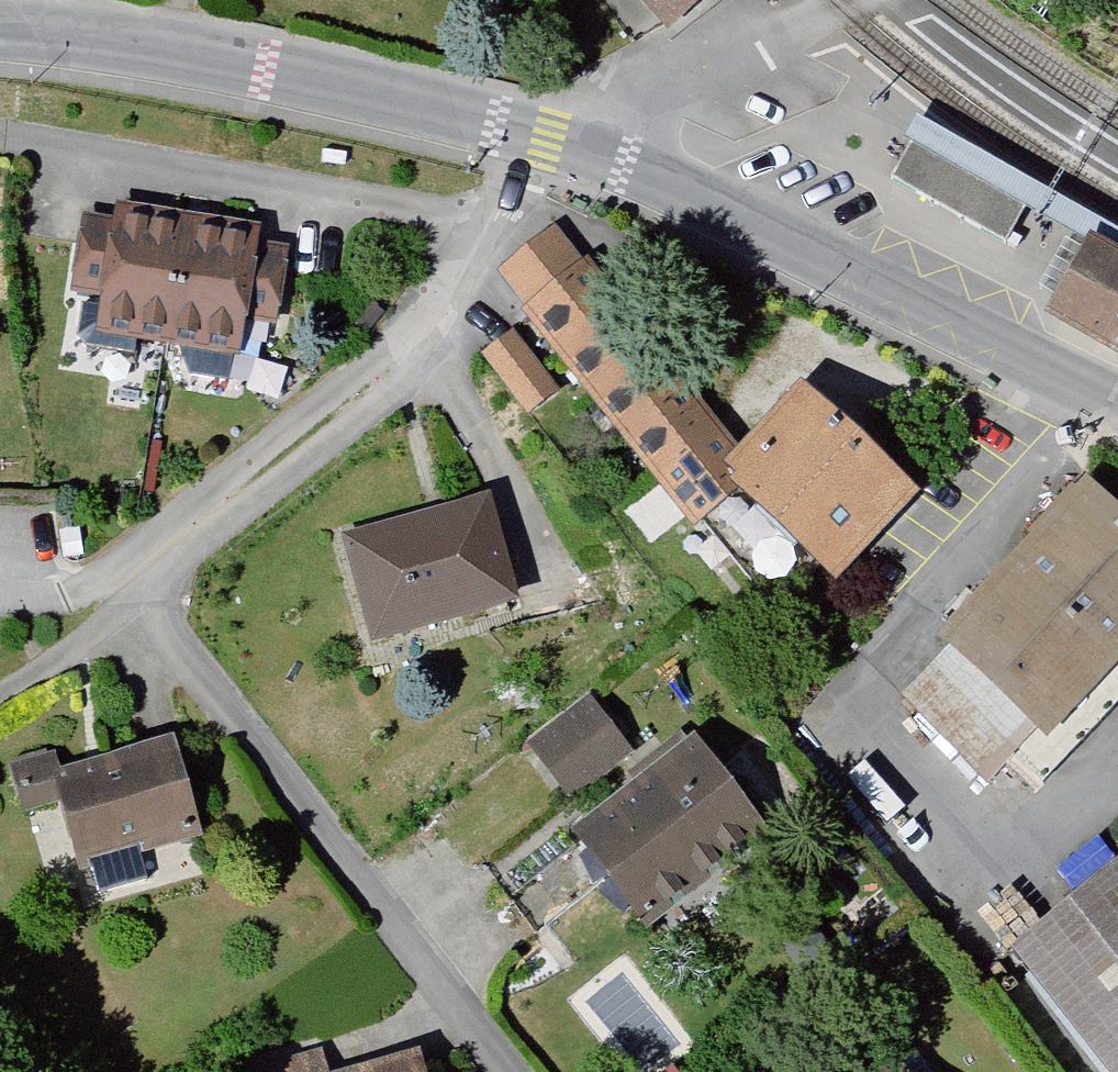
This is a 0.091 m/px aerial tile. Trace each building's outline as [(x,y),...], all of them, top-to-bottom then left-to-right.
[(659,40),(706,0),(625,0),(659,40)] [(256,233),(118,211),(115,227),(85,223),(74,293),(105,297),(99,331),(237,353),(242,319),(273,324),(284,254),(253,250),(256,233)] [(1106,239),(1117,246),(1117,223),(1115,221),(1106,239)] [(1089,230),(1044,308),(1117,350),(1117,246),(1106,239),(1089,230)] [(548,232),(491,275),(680,528),(722,502),(823,590),(905,501),(787,392),(730,444),(573,260),(548,232)] [(509,338),(475,365),(527,430),(561,403),(509,338)] [(922,642),(938,661),(901,695),(982,791),(1023,750),(1041,757),(1115,672),(1117,675),(1117,533),(1065,491),(922,642)] [(485,500),(329,543),(361,655),(517,611),(485,500)] [(626,756),(587,707),(534,749),(573,798),(626,756)] [(693,752),(580,841),(650,928),(763,839),(693,752)] [(50,755),(13,766),(26,811),(62,800),(81,869),(93,865),(102,896),(147,883),(139,854),(195,838),(170,753),(59,785),(50,755)] [(998,955),(1085,1071),(1117,1071),(1117,866),(998,955)] [(271,1071),(322,1071),(318,1058),(271,1071)]
